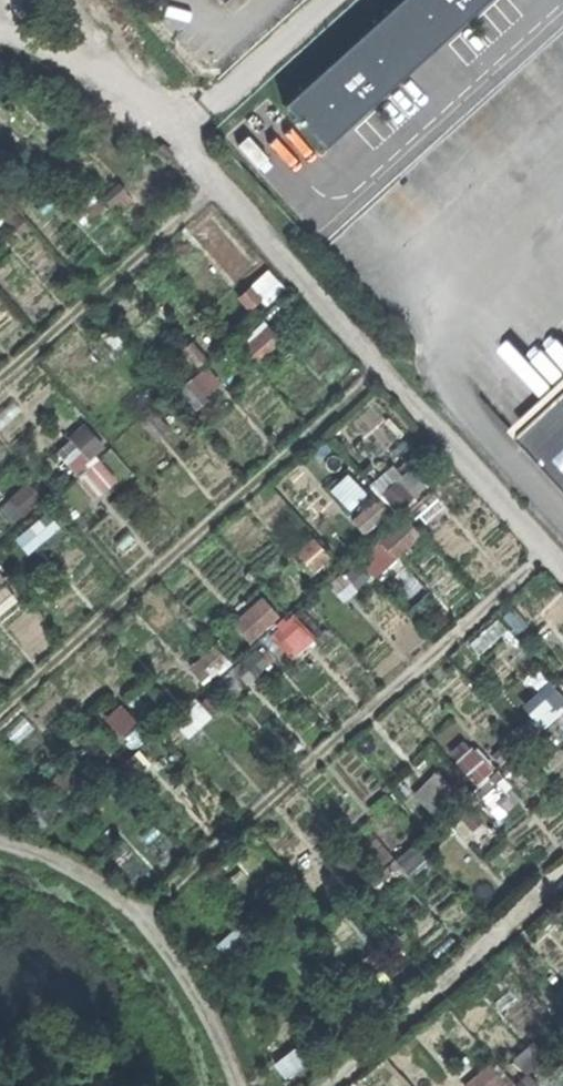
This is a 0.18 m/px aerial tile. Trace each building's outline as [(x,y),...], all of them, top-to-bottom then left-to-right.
[(283,105),(322,148),(487,0),(398,0),(283,105)] [(244,291),(257,307),(284,285),(270,269),(244,291)] [(522,441),(562,403),(562,387),(514,432),(522,441)] [(522,441),(562,487),(562,403),(522,441)] [(335,488),(354,504),(368,488),(349,472),(335,488)] [(380,574),(422,533),(405,516),(364,558),(380,574)] [(265,593),(234,619),(251,639),(282,614),(265,593)] [(292,609),(274,629),(300,653),(318,633),(292,609)] [(547,720),(562,707),(562,698),(551,683),(531,699),(547,720)] [(538,1082),(511,1047),(464,1083),(467,1085),(532,1085),(538,1082)]
